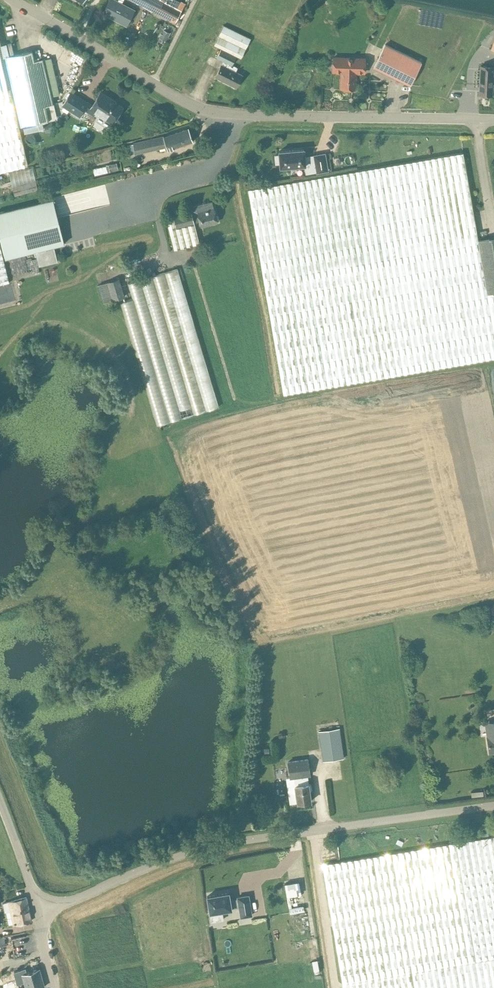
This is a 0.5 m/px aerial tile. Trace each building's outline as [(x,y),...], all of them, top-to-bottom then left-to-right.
[(115,0),(110,0),(103,13),(127,26),(135,10),(115,0)] [(158,0),(131,0),(175,23),(181,12),(158,0)] [(215,77),(236,87),(242,75),(236,72),(238,68),(232,65),(237,56),(241,58),(250,39),(223,25),(214,45),(221,49),(216,58),(223,61),(215,77)] [(160,39),(159,41),(163,43),(164,41),(165,41),(169,33),(164,31),(160,39)] [(28,166),(19,128),(23,127),(24,132),(44,127),(42,122),(49,120),(46,106),(53,104),(43,59),(35,61),(33,52),(9,57),(6,42),(0,43),(0,42),(0,172),(28,166)] [(374,68),(410,86),(422,63),(386,45),(374,68)] [(341,88),(355,89),(356,72),(364,73),(365,59),(333,58),(333,72),(342,72),(341,88)] [(481,66),(479,95),(492,96),(493,66),(481,66)] [(93,117),(94,115),(89,111),(92,106),(71,92),(62,107),(80,118),(85,112),(93,117)] [(96,111),(113,122),(122,107),(100,93),(92,106),(89,111),(94,115),(96,111)] [(45,132),(53,130),(52,122),(44,124),(45,132)] [(127,145),(130,154),(135,153),(136,154),(167,147),(169,150),(191,143),(187,129),(164,137),(164,135),(133,142),(133,143),(127,145)] [(316,173),(316,174),(327,173),(325,154),(314,156),(314,157),(305,158),(304,150),(279,152),(279,155),(275,156),(275,165),(280,164),(280,168),(305,166),(305,174),(316,173)] [(283,394),(493,358),(493,238),(478,240),(476,228),(463,152),(248,189),(283,394)] [(14,196),(38,189),(36,181),(12,187),(14,196)] [(39,267),(58,263),(54,247),(64,245),(53,200),(0,214),(0,239),(5,260),(35,252),(39,267)] [(214,209),(212,201),(189,207),(190,212),(166,218),(169,230),(174,250),(199,244),(194,223),(199,221),(201,227),(218,222),(214,209)] [(9,283),(0,247),(0,285),(9,283)] [(128,283),(133,300),(120,304),(156,425),(218,407),(177,268),(128,283)] [(97,285),(103,303),(125,296),(120,278),(97,285)] [(486,726),(487,736),(490,753),(493,752),(493,724),(486,726)] [(338,728),(319,731),(323,761),(343,758),(338,728)] [(308,758),(287,761),(289,777),(293,777),(296,794),(288,795),(290,804),(297,803),(311,801),(310,790),(311,790),(312,788),(311,784),(310,782),(308,783),(308,776),(310,776),(308,758)] [(343,987),(493,987),(493,836),(323,865),(343,987)] [(285,884),(287,897),(301,895),(299,881),(285,884)] [(207,896),(210,913),(231,909),(231,908),(239,907),(241,917),(252,915),(249,895),(236,898),(236,899),(230,900),(229,893),(207,896)] [(32,920),(27,897),(3,902),(5,911),(11,910),(14,924),(32,920)] [(14,971),(18,987),(39,987),(44,986),(39,969),(26,972),(25,968),(16,971),(14,971)]
